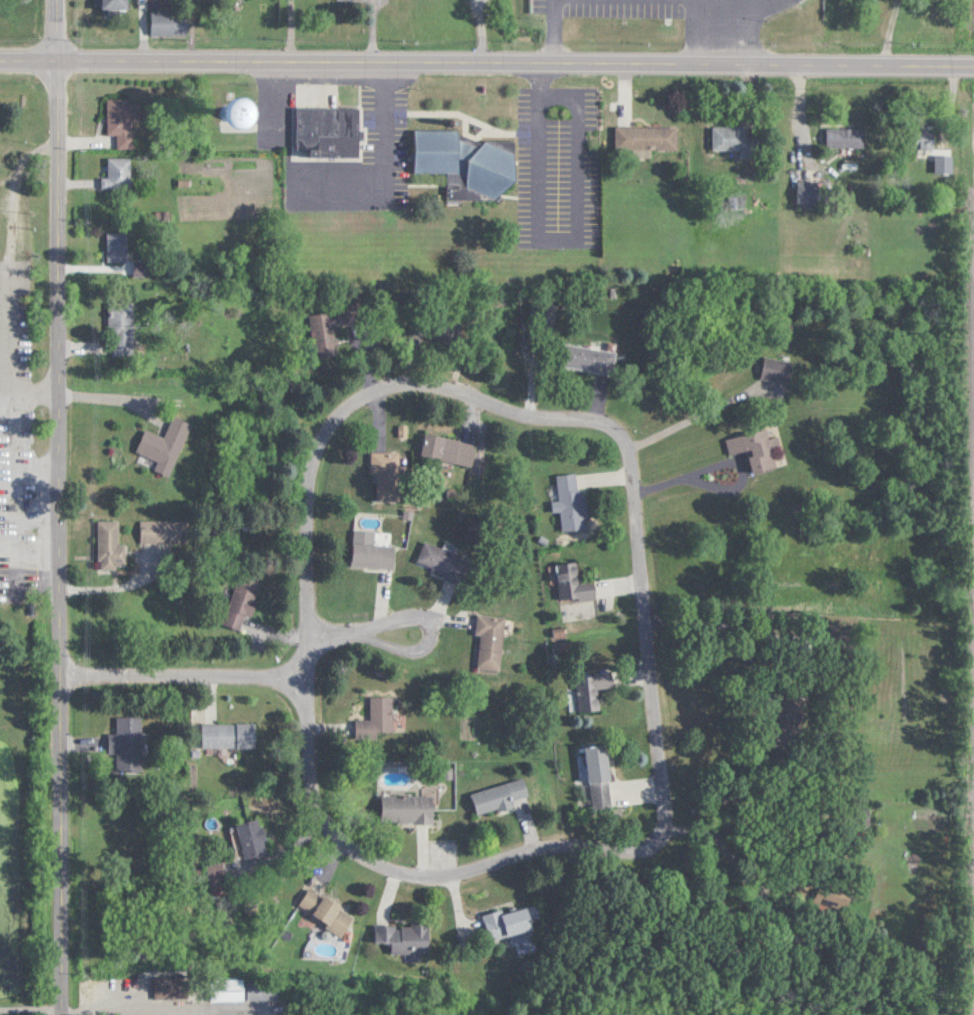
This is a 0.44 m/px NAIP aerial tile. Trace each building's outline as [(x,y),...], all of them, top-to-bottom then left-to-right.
[(130,10),(130,0),(102,0),(102,9),(130,10)] [(153,35),(189,35),(189,10),(153,10),(153,35)] [(109,136),(119,136),(119,149),(137,149),(137,131),(131,131),(131,121),(142,120),(142,99),(109,100),(109,136)] [(228,105),(233,131),(252,128),(247,102),(228,105)] [(299,150),(312,150),(312,157),(361,157),(361,107),(299,107),(299,150)] [(617,150),(680,150),(680,126),(617,126),(617,150)] [(715,150),(743,150),(743,157),(757,157),(757,138),(746,138),(746,127),(715,127),(715,150)] [(866,147),(866,128),(830,128),(830,147),(866,147)] [(937,150),(937,129),(916,129),(916,150),(937,150)] [(517,140),(462,140),(462,130),(416,130),(417,173),(449,173),(449,200),(503,199),(502,186),(518,186),(517,140)] [(133,188),(133,158),(110,158),(110,177),(103,177),(103,188),(133,188)] [(820,206),(820,181),(800,181),(800,206),(820,206)] [(130,273),(130,233),(109,233),(109,273),(130,273)] [(136,262),(136,275),(150,275),(150,262),(136,262)] [(110,301),(110,355),(135,355),(135,301),(110,301)] [(540,303),(534,324),(552,329),(558,308),(540,303)] [(315,358),(339,355),(336,327),(350,325),(348,308),(310,313),(315,358)] [(617,350),(564,344),(562,367),(615,373),(617,350)] [(792,384),(796,361),(766,357),(763,379),(792,384)] [(146,429),(137,455),(175,469),(193,423),(174,416),(166,437),(146,429)] [(788,465),(781,429),(773,431),(772,429),(728,439),(731,455),(749,451),(754,472),(788,465)] [(475,466),(479,442),(427,434),(423,458),(475,466)] [(372,451),(372,500),(402,500),(402,451),(372,451)] [(579,474),(559,475),(563,531),(590,528),(587,489),(580,490),(579,474)] [(128,545),(120,545),(120,520),(100,520),(100,569),(128,569),(128,545)] [(396,568),(397,544),(358,543),(359,532),(356,532),(354,566),(396,568)] [(444,548),(428,541),(418,563),(464,584),(474,560),(453,551),(455,546),(447,543),(444,548)] [(562,601),(599,598),(597,580),(582,582),(580,562),(559,564),(562,601)] [(226,625),(246,631),(262,577),(241,571),(226,625)] [(502,670),(508,618),(482,615),(477,668),(502,670)] [(600,709),(600,678),(581,678),(581,709),(600,709)] [(372,696),(372,733),(395,733),(395,696),(372,696)] [(119,753),(119,770),(145,770),(145,716),(119,716),(119,733),(111,733),(111,753),(119,753)] [(204,747),(257,747),(257,722),(204,722),(204,747)] [(588,745),(594,808),(615,806),(609,743),(588,745)] [(531,797),(525,776),(473,792),(479,813),(531,797)] [(435,794),(383,794),(383,822),(435,822),(435,794)] [(270,852),(263,818),(231,825),(238,859),(270,852)] [(342,936),(356,916),(312,886),(298,907),(342,936)] [(483,916),(490,942),(536,930),(530,904),(483,916)] [(392,953),(429,953),(429,924),(376,924),(376,943),(392,943),(392,953)] [(156,977),(156,997),(189,997),(189,977),(156,977)] [(212,979),(212,1001),(246,1001),(246,979),(212,979)] [(279,982),(249,982),(249,1000),(279,1000),(279,982)]
